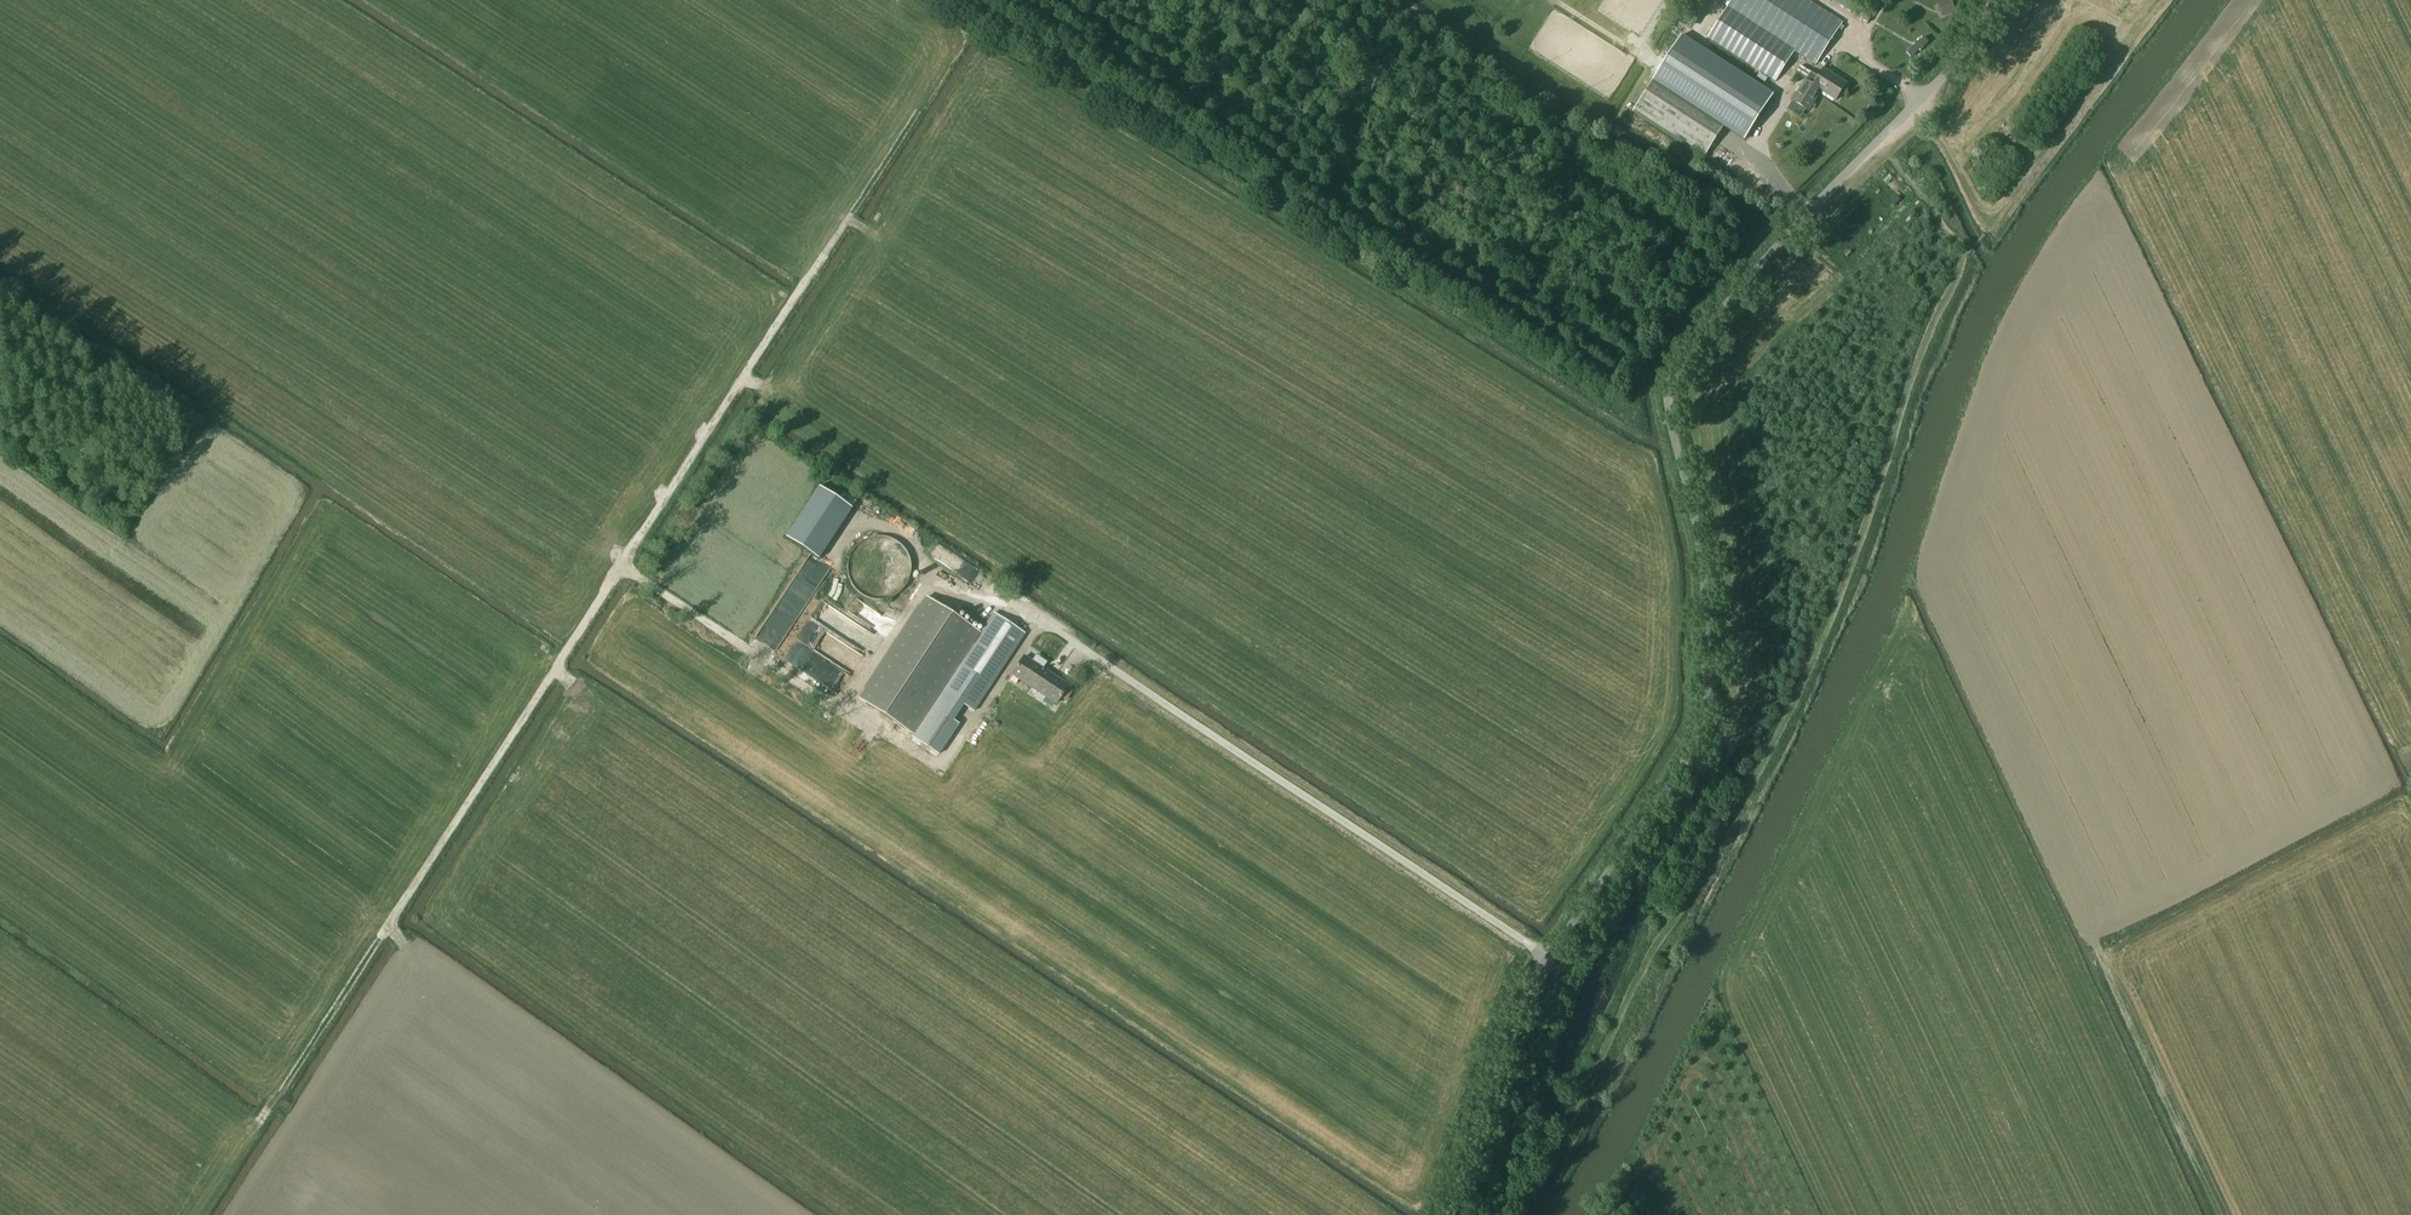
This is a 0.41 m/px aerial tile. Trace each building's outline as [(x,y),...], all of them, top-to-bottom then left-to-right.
[(1809,0),(1733,0),(1708,39),(1776,82),(1796,51),(1816,65),(1844,22),(1809,0)] [(1853,13),(1859,1),(1857,0),(1835,0),(1834,2),(1853,13)] [(1937,3),(1942,16),(1956,11),(1952,0),(1946,0),(1937,3)] [(1912,55),(1930,43),(1927,37),(1908,49),(1912,55)] [(1633,112),(1705,158),(1724,127),(1745,141),(1774,97),(1681,38),(1633,112)] [(1824,69),(1818,77),(1811,73),(1793,101),(1809,111),(1822,91),(1836,100),(1847,84),(1824,69)] [(786,537),(818,559),(851,508),(819,487),(786,537)] [(878,601),(881,601),(884,600),(887,600),(889,599),(892,598),(894,597),(897,595),(899,594),(901,592),(903,590),(905,588),(906,585),(907,583),(909,581),(909,578),(910,575),(911,573),(911,570),(911,567),(910,564),(910,561),(909,559),(908,556),(907,554),(905,551),(904,549),(902,547),(900,545),(898,543),(895,542),(893,540),(890,539),(888,538),(885,538),(882,537),(879,537),(877,537),(874,537),(871,538),(868,539),(866,540),(863,541),(861,543),(859,544),(857,546),(855,548),(853,550),(851,553),(850,555),(849,558),(848,560),(848,563),(847,566),(847,569),(847,571),(847,574),(848,577),(849,580),(850,582),(851,585),(853,587),(854,589),(856,591),(858,593),(860,595),(863,596),(865,598),(868,599),(870,600),(873,600),(876,601),(878,601)] [(859,698),(911,732),(914,734),(911,737),(940,754),(960,724),(954,720),(965,705),(974,711),(1026,633),(994,612),(981,632),(927,596),(859,698)] [(831,614),(830,603),(820,604),(822,615),(831,614)] [(890,637),(890,634),(890,630),(889,628),(888,626),(886,623),(882,620),(879,619),(876,619),(873,619),(870,620),(867,621),(865,623),(864,625),(862,628),(861,631),(861,633),(862,638),(863,641),(865,644),(866,645),(869,647),(872,648),(875,648),(878,648),(881,647),(883,646),(886,644),(888,642),(889,640),(890,637)] [(1042,668),(1024,656),(1013,674),(1030,686),(1042,668)] [(1068,685),(1042,668),(1030,686),(1057,703),(1068,685)]
